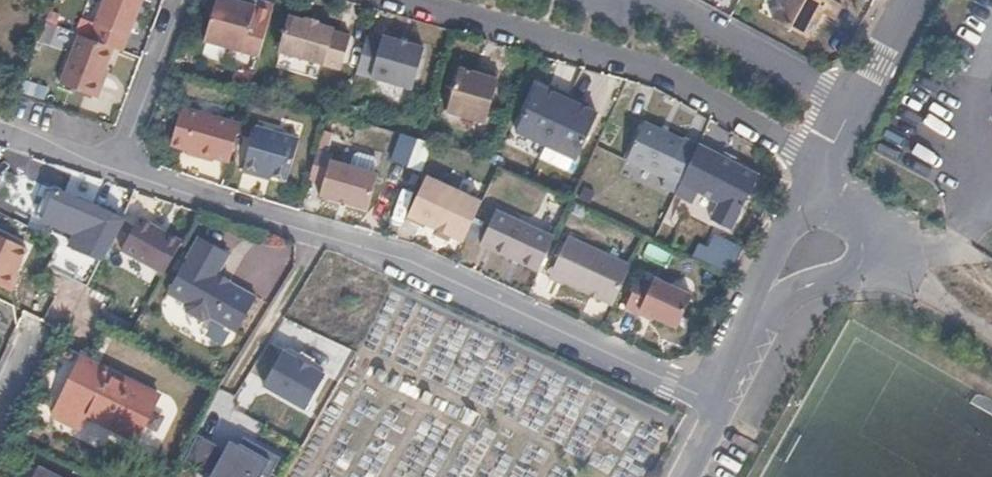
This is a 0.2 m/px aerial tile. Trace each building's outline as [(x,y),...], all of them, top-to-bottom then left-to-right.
[(86,36),(112,45),(121,48),(137,0),(98,0),(86,36)] [(245,53),(270,4),(257,1),(255,7),(233,0),(217,0),(204,41),(245,53)] [(834,18),(842,3),(835,0),(783,0),(773,18),(808,36),(821,11),(834,18)] [(275,6),(270,4),(245,53),(259,57),(275,6)] [(339,67),(349,34),(332,29),(333,26),(315,21),(317,18),(305,15),(304,18),(287,13),(276,49),(339,67)] [(93,97),(112,45),(86,36),(77,33),(58,84),(93,97)] [(410,90),(422,48),(380,36),(369,77),(410,90)] [(457,68),(444,112),(483,123),(498,74),(482,70),(481,75),(457,68)] [(555,92),(539,85),(519,130),(580,157),(600,112),(584,105),(586,100),(558,88),(555,92)] [(239,122),(234,121),(219,148),(199,140),(213,114),(178,103),(165,143),(194,152),(192,157),(209,162),(211,156),(227,162),(239,122)] [(234,121),(213,114),(199,140),(219,148),(234,121)] [(696,196),(718,205),(710,222),(730,232),(759,175),(698,147),(697,148),(644,125),(626,163),(679,187),(674,198),(692,206),(696,196)] [(285,179),(286,178),(278,175),(296,140),(254,127),(240,172),(256,176),(258,171),(285,179)] [(286,178),(299,141),(296,140),(278,175),(286,178)] [(367,209),(377,175),(376,174),(349,167),(330,162),(332,155),(317,151),(309,181),(323,185),(320,196),(367,209)] [(352,156),(349,167),(376,174),(378,164),(375,158),(358,153),(352,156)] [(423,177),(418,188),(428,191),(433,182),(423,177)] [(479,203),(433,182),(428,191),(418,188),(404,219),(420,226),(421,224),(461,242),(479,203)] [(44,221),(56,192),(45,190),(36,216),(44,221)] [(102,262),(122,218),(56,192),(44,221),(76,235),(70,248),(102,262)] [(479,247),(539,275),(555,240),(495,212),(479,247)] [(165,274),(183,241),(140,218),(122,251),(165,274)] [(563,282),(614,305),(633,264),(568,235),(549,278),(563,285),(563,282)] [(240,332),(259,296),(219,275),(231,253),(201,236),(173,288),(184,294),(181,299),(188,303),(187,305),(188,312),(204,321),(211,318),(212,316),(240,332)] [(15,295),(22,280),(19,278),(31,253),(0,237),(0,288),(15,295)] [(647,244),(642,256),(662,265),(667,254),(647,244)] [(50,264),(80,272),(85,255),(55,246),(50,264)] [(641,273),(628,305),(681,326),(695,292),(656,274),(654,279),(641,273)] [(283,350),(264,384),(306,408),(326,374),(311,366),(298,358),(283,350)] [(301,353),(298,358),(311,366),(314,360),(301,353)] [(90,414),(137,438),(158,396),(84,360),(61,406),(87,419),(90,414)] [(202,467),(215,442),(200,433),(187,460),(202,467)] [(282,455),(245,434),(235,452),(227,448),(212,472),(210,476),(262,476),(265,473),(270,476),(282,455)] [(212,472),(227,448),(215,442),(202,467),(212,472)] [(39,469),(35,476),(55,476),(39,469)]
